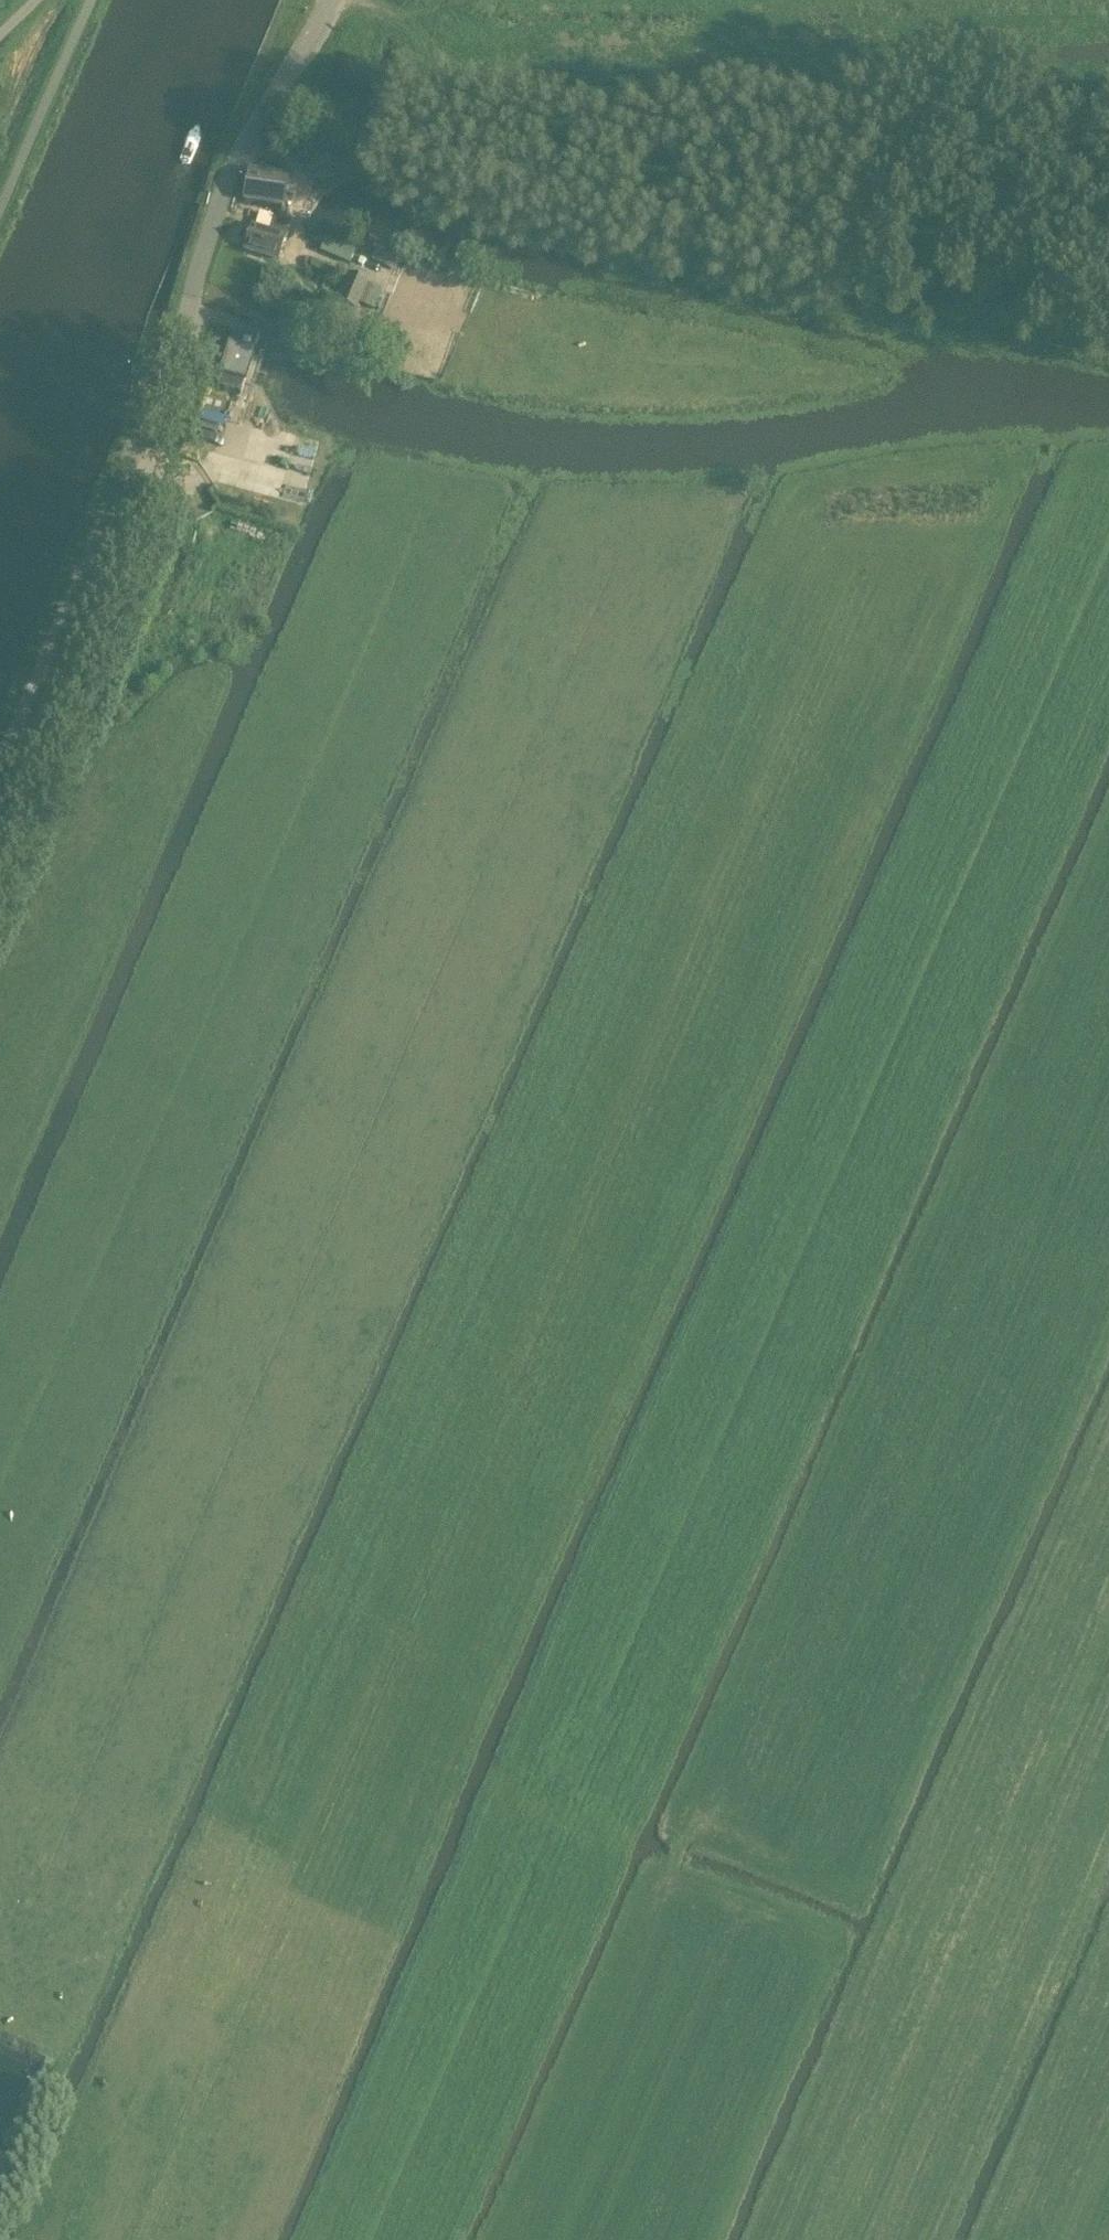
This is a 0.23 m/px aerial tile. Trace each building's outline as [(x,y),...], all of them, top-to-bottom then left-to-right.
[(288,176),(249,170),(244,201),(283,208),(288,176)] [(253,225),(245,251),(278,262),(287,235),(286,236),(291,223),(274,218),(270,231),(253,225)] [(351,266),(356,251),(326,239),(321,253),(351,266)] [(391,257),(387,267),(395,271),(400,261),(391,257)] [(356,309),(367,282),(349,274),(338,301),(356,309)] [(368,285),(360,304),(374,310),(382,290),(368,285)] [(298,324),(322,334),(332,310),(307,301),(298,324)] [(338,303),(326,331),(344,339),(356,311),(338,303)] [(242,395),(259,337),(236,329),(218,388),(242,395)]
